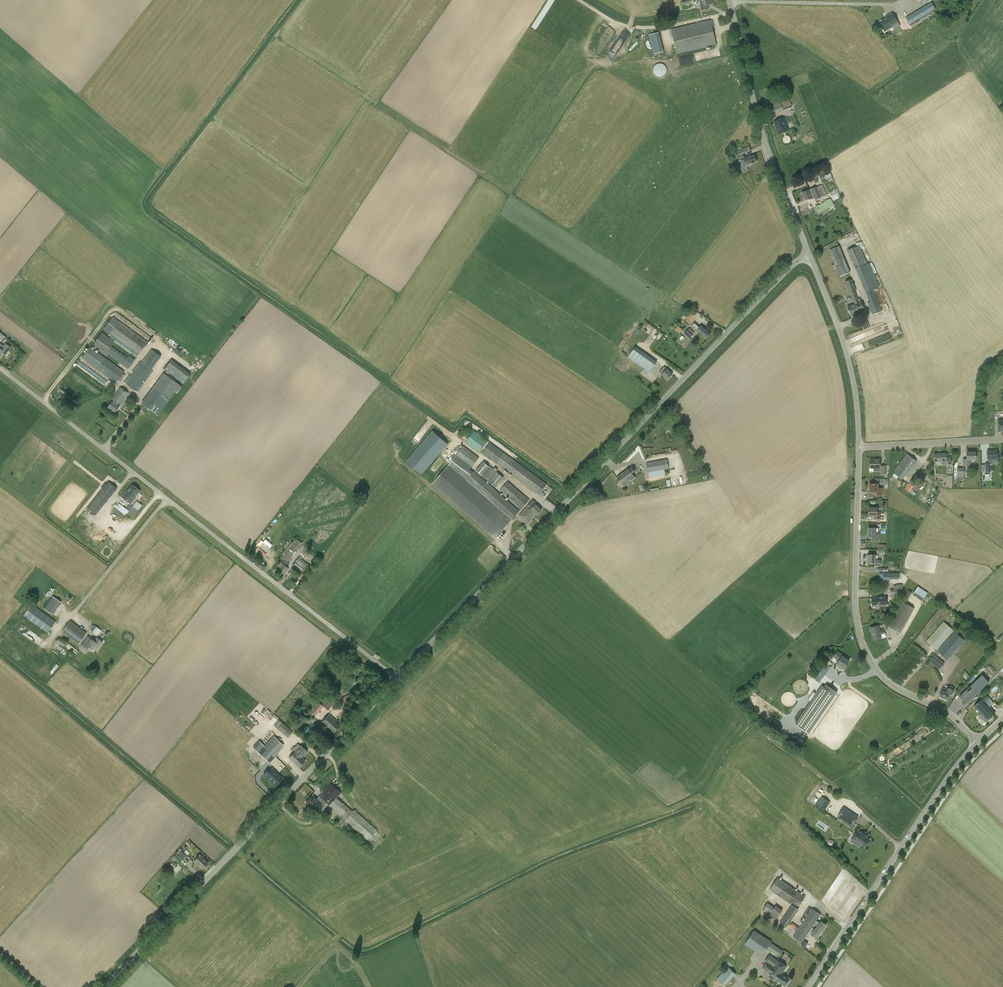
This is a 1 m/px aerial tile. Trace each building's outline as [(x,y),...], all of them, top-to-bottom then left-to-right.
[(702,3),(700,4),(701,10),(708,9),(707,5),(711,4),(710,0),(701,0),(702,3)] [(919,18),(916,12),(906,18),(909,24),(919,18)] [(889,27),(897,22),(892,13),(888,15),(889,17),(881,21),(884,26),(882,27),(884,31),(890,28),(889,27)] [(717,45),(711,19),(671,29),(675,46),(677,54),(717,45)] [(649,35),(654,54),(663,52),(658,32),(649,35)] [(664,64),(662,63),(660,63),(658,63),(656,65),(654,66),(653,68),(653,71),(654,73),(655,75),(657,76),(659,77),(661,77),(663,76),(665,75),(666,73),(667,71),(667,68),(666,66),(664,64)] [(789,97),(780,101),(766,107),(769,115),(772,114),(783,110),(790,107),(790,109),(793,108),(789,97)] [(787,125),(784,118),(774,122),(779,134),(789,131),(786,125),(787,125)] [(738,156),(747,152),(747,151),(750,150),(749,146),(745,147),(732,153),(732,154),(731,154),(733,157),(734,157),(734,158),(738,156)] [(743,158),(747,167),(754,164),(753,163),(757,162),(754,155),(749,157),(749,156),(743,158)] [(812,198),(812,197),(814,197),(815,200),(827,195),(823,184),(810,189),(809,190),(802,193),(805,201),(812,198)] [(815,206),(819,213),(834,204),(832,201),(830,198),(819,205),(818,204),(815,206)] [(867,264),(861,245),(848,249),(855,268),(867,264)] [(839,246),(834,247),(829,249),(837,270),(840,277),(849,273),(850,273),(839,246)] [(870,271),(866,273),(858,277),(869,302),(868,303),(873,315),(882,311),(872,286),(876,284),(870,271)] [(845,281),(850,293),(856,290),(851,279),(845,281)] [(864,309),(861,301),(860,298),(858,299),(855,292),(850,294),(851,297),(849,298),(851,302),(853,302),(854,303),(847,306),(850,315),(864,309)] [(691,322),(697,314),(692,311),(688,317),(687,319),(691,322)] [(109,333),(138,355),(148,342),(119,321),(109,333)] [(696,330),(697,331),(706,339),(710,334),(705,330),(701,326),(700,328),(694,323),(691,327),(696,331),(696,330)] [(694,333),(689,329),(685,334),(689,338),(694,333)] [(107,356),(108,355),(119,362),(128,369),(137,357),(132,353),(130,356),(113,343),(114,341),(102,332),(92,346),(107,356)] [(0,343),(0,356),(0,357),(3,353),(5,355),(11,347),(5,343),(3,346),(1,344),(0,343)] [(635,347),(628,357),(644,368),(650,373),(657,362),(635,347)] [(151,349),(141,362),(125,383),(136,391),(151,370),(160,359),(161,357),(151,349)] [(117,366),(105,357),(96,369),(116,383),(124,371),(117,366)] [(184,382),(191,374),(171,359),(165,368),(184,382)] [(673,374),(667,369),(664,366),(659,372),(661,374),(667,380),(673,374)] [(110,400),(112,401),(107,407),(115,413),(125,398),(129,393),(120,387),(114,395),(110,400)] [(153,400),(148,406),(158,413),(163,407),(153,400)] [(433,431),(406,461),(421,474),(440,453),(448,444),(433,431)] [(465,442),(479,452),(479,451),(487,441),(474,431),(465,442)] [(547,484),(490,442),(482,453),(539,495),(547,484)] [(479,457),(463,445),(450,462),(447,466),(432,482),(494,539),(519,511),(474,471),(473,472),(470,469),(479,457)] [(988,460),(989,463),(982,463),(982,472),(991,471),(991,464),(992,464),(992,459),(998,459),(997,450),(987,450),(988,460)] [(971,466),(970,459),(976,459),(976,451),(967,452),(967,458),(962,459),(963,466),(971,466)] [(917,461),(907,453),(892,471),(902,480),(917,461)] [(951,456),(946,457),(946,453),(934,453),(934,461),(941,461),(941,464),(952,464),(951,456)] [(870,468),(874,468),(874,470),(881,470),(881,473),(886,473),(886,465),(881,465),(881,467),(880,467),(880,459),(870,459),(870,468)] [(667,460),(647,463),(648,472),(669,468),(667,460)] [(476,470),(482,476),(490,467),(484,461),(476,470)] [(957,465),(953,465),(954,475),(957,475),(957,476),(965,476),(964,467),(957,468),(957,465)] [(491,466),(482,476),(495,487),(503,477),(491,466)] [(631,466),(628,469),(617,477),(625,487),(635,478),(632,474),(635,471),(631,466)] [(921,481),(914,476),(905,488),(914,495),(916,493),(913,491),(921,481)] [(508,481),(500,490),(522,509),(529,500),(508,481)] [(96,514),(116,488),(108,482),(87,507),(96,514)] [(883,487),(878,487),(878,484),(869,483),(869,491),(876,492),(876,495),(883,495),(883,487)] [(126,490),(121,497),(130,504),(140,491),(132,484),(127,491),(126,490)] [(138,510),(142,505),(136,501),(132,506),(133,506),(132,507),(129,504),(126,508),(118,502),(116,504),(118,505),(116,508),(115,507),(113,511),(123,518),(126,515),(130,519),(137,509),(138,510)] [(530,509),(527,507),(519,516),(527,523),(529,522),(530,522),(532,520),(532,519),(536,514),(537,515),(542,510),(538,506),(536,504),(530,509)] [(881,520),(881,512),(877,512),(877,507),(869,507),(869,515),(874,516),(874,520),(881,520)] [(879,533),(876,533),(876,528),(868,527),(868,536),(872,536),(872,541),(879,541),(879,533)] [(287,562),(302,543),(296,539),(281,557),(286,560),(287,562)] [(867,563),(874,563),(874,566),(881,566),(881,560),(875,559),(875,554),(868,554),(867,563)] [(296,562),(291,568),(294,571),(294,572),(299,576),(300,575),(301,575),(304,572),(303,571),(308,564),(299,557),(295,561),(296,562)] [(289,568),(287,567),(289,563),(285,561),(283,564),(280,561),(276,566),(273,569),(282,576),(284,573),(284,574),(289,568)] [(896,585),(885,586),(885,590),(890,589),(891,594),(897,593),(896,585)] [(912,594),(922,601),(927,593),(917,586),(912,594)] [(908,590),(902,601),(901,600),(887,626),(893,629),(892,631),(898,634),(899,632),(900,633),(914,608),(906,603),(912,592),(908,590)] [(53,596),(44,609),(53,614),(61,602),(53,596)] [(886,596),(871,597),(872,606),(887,605),(886,596)] [(29,608),(24,616),(48,633),(56,621),(33,605),(32,604),(29,608)] [(79,644),(87,633),(70,621),(62,632),(79,644)] [(936,650),(954,630),(943,621),(926,641),(936,650)] [(91,630),(95,634),(99,628),(95,625),(94,625),(93,624),(91,627),(92,628),(91,630)] [(882,637),(881,634),(885,633),(884,629),(880,630),(879,625),(870,627),(872,635),(873,635),(874,639),(882,637)] [(938,651),(948,660),(965,640),(955,631),(938,651)] [(95,641),(91,638),(87,636),(80,645),(88,651),(90,647),(92,649),(94,646),(98,649),(102,642),(97,638),(95,641)] [(75,655),(79,651),(68,643),(69,642),(65,639),(64,641),(60,637),(57,641),(72,653),(71,655),(74,656),(75,655)] [(837,664),(839,665),(838,666),(838,667),(839,668),(840,669),(841,669),(842,669),(843,668),(844,668),(849,661),(837,652),(833,657),(839,661),(837,664)] [(930,661),(939,669),(945,663),(935,655),(930,661)] [(819,683),(830,667),(827,664),(829,660),(824,657),(812,675),(816,678),(815,680),(819,683)] [(959,696),(966,703),(989,682),(982,675),(959,696)] [(808,733),(818,719),(837,692),(827,685),(826,688),(823,686),(796,725),(808,733)] [(947,700),(949,693),(952,695),(955,688),(953,687),(950,685),(949,686),(948,685),(946,689),(943,687),(942,690),(939,696),(947,700)] [(311,716),(313,718),(323,706),(328,710),(337,699),(331,694),(328,697),(317,687),(312,693),(319,699),(308,712),(308,713),(307,714),(310,717),(311,716)] [(801,701),(806,693),(802,691),(797,699),(801,701)] [(987,720),(988,719),(995,713),(985,702),(989,698),(985,693),(981,698),(982,699),(974,706),(980,713),(978,715),(985,722),(987,720)] [(329,713),(324,719),(322,721),(334,732),(340,725),(335,721),(336,720),(329,713)] [(305,721),(307,719),(301,715),(290,727),(295,732),(305,721)] [(272,724),(287,737),(293,731),(282,722),(282,723),(278,720),(275,723),(274,722),(272,724)] [(305,732),(308,736),(313,731),(309,728),(305,732)] [(274,736),(264,746),(276,756),(279,753),(278,752),(277,751),(283,745),(274,736)] [(259,741),(253,747),(259,752),(268,761),(270,763),(276,756),(264,746),(259,741)] [(301,745),(300,746),(298,743),(294,747),(297,750),(289,757),(299,767),(305,761),(302,757),(307,752),(301,745)] [(279,764),(278,765),(282,770),(285,767),(278,757),(275,759),(279,764)] [(273,782),(275,784),(281,778),(278,775),(271,769),(268,772),(270,773),(267,776),(270,780),(270,781),(273,783),(273,782)] [(315,811),(322,804),(324,806),(327,803),(329,805),(368,840),(377,830),(354,809),(352,811),(347,806),(337,797),(341,792),(330,783),(317,799),(312,795),(306,802),(310,806),(315,811)] [(821,796),(816,804),(825,810),(830,802),(821,796)] [(844,807),(838,816),(849,823),(852,825),(855,822),(858,817),(851,812),(844,807)] [(867,836),(864,834),(860,832),(860,833),(857,831),(854,835),(857,837),(853,842),(859,846),(861,843),(865,846),(870,840),(866,837),(867,836)] [(176,858),(181,862),(188,855),(183,850),(176,858)] [(194,860),(194,861),(199,867),(200,866),(203,869),(208,863),(206,861),(206,860),(201,854),(194,860)] [(778,877),(769,889),(791,904),(792,902),(798,906),(805,896),(778,877)] [(767,903),(766,905),(763,910),(776,919),(783,910),(776,905),(774,907),(767,903)] [(786,927),(799,909),(792,904),(780,922),(786,927)] [(806,918),(800,927),(792,922),(789,927),(797,932),(794,936),(802,942),(821,914),(812,908),(812,909),(809,907),(803,916),(803,917),(806,918)] [(816,928),(821,931),(826,924),(821,921),(820,923),(816,920),(814,924),(817,926),(816,928)] [(821,931),(816,928),(815,928),(811,934),(816,938),(821,931)] [(744,944),(762,956),(767,949),(779,957),(783,950),(771,942),(772,941),(754,930),(744,944)] [(773,979),(774,978),(785,986),(790,979),(782,973),(787,966),(769,954),(765,961),(767,962),(763,969),(770,974),(769,976),(769,977),(772,979),(773,979)] [(724,986),(735,974),(726,965),(724,967),(726,969),(717,979),(724,986)]
